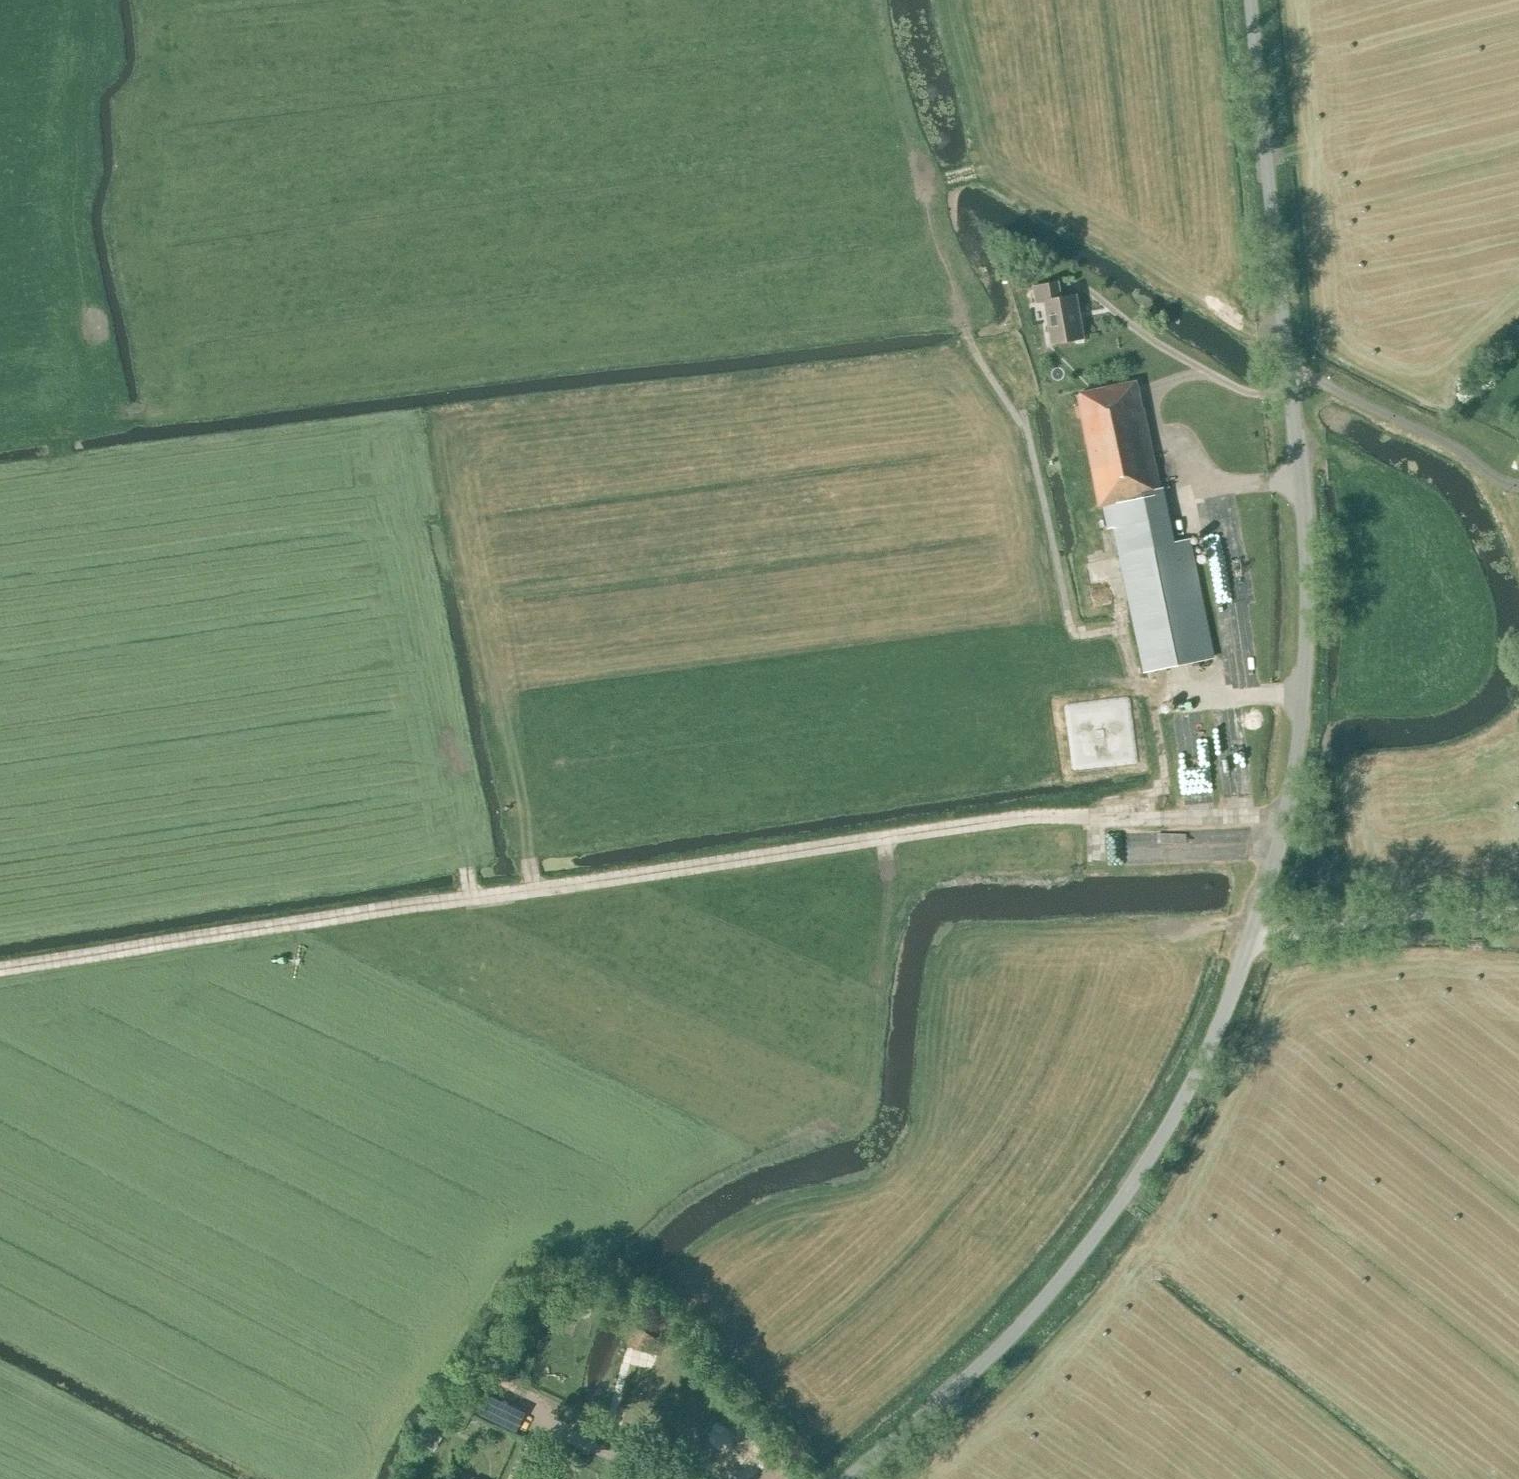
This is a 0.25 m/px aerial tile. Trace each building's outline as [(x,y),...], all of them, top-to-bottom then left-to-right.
[(1062,297),(1059,281),(1035,285),(1038,301),(1046,300),(1053,342),(1085,337),(1077,294),(1062,297)] [(1143,407),(1138,381),(1079,394),(1101,506),(1105,505),(1109,528),(1118,526),(1124,552),(1149,670),(1213,657),(1189,539),(1174,542),(1162,488),(1145,407),(1143,407)] [(1250,752),(1219,753),(1220,783),(1252,782),(1250,752)] [(436,1445),(445,1426),(428,1417),(419,1436),(436,1445)]
